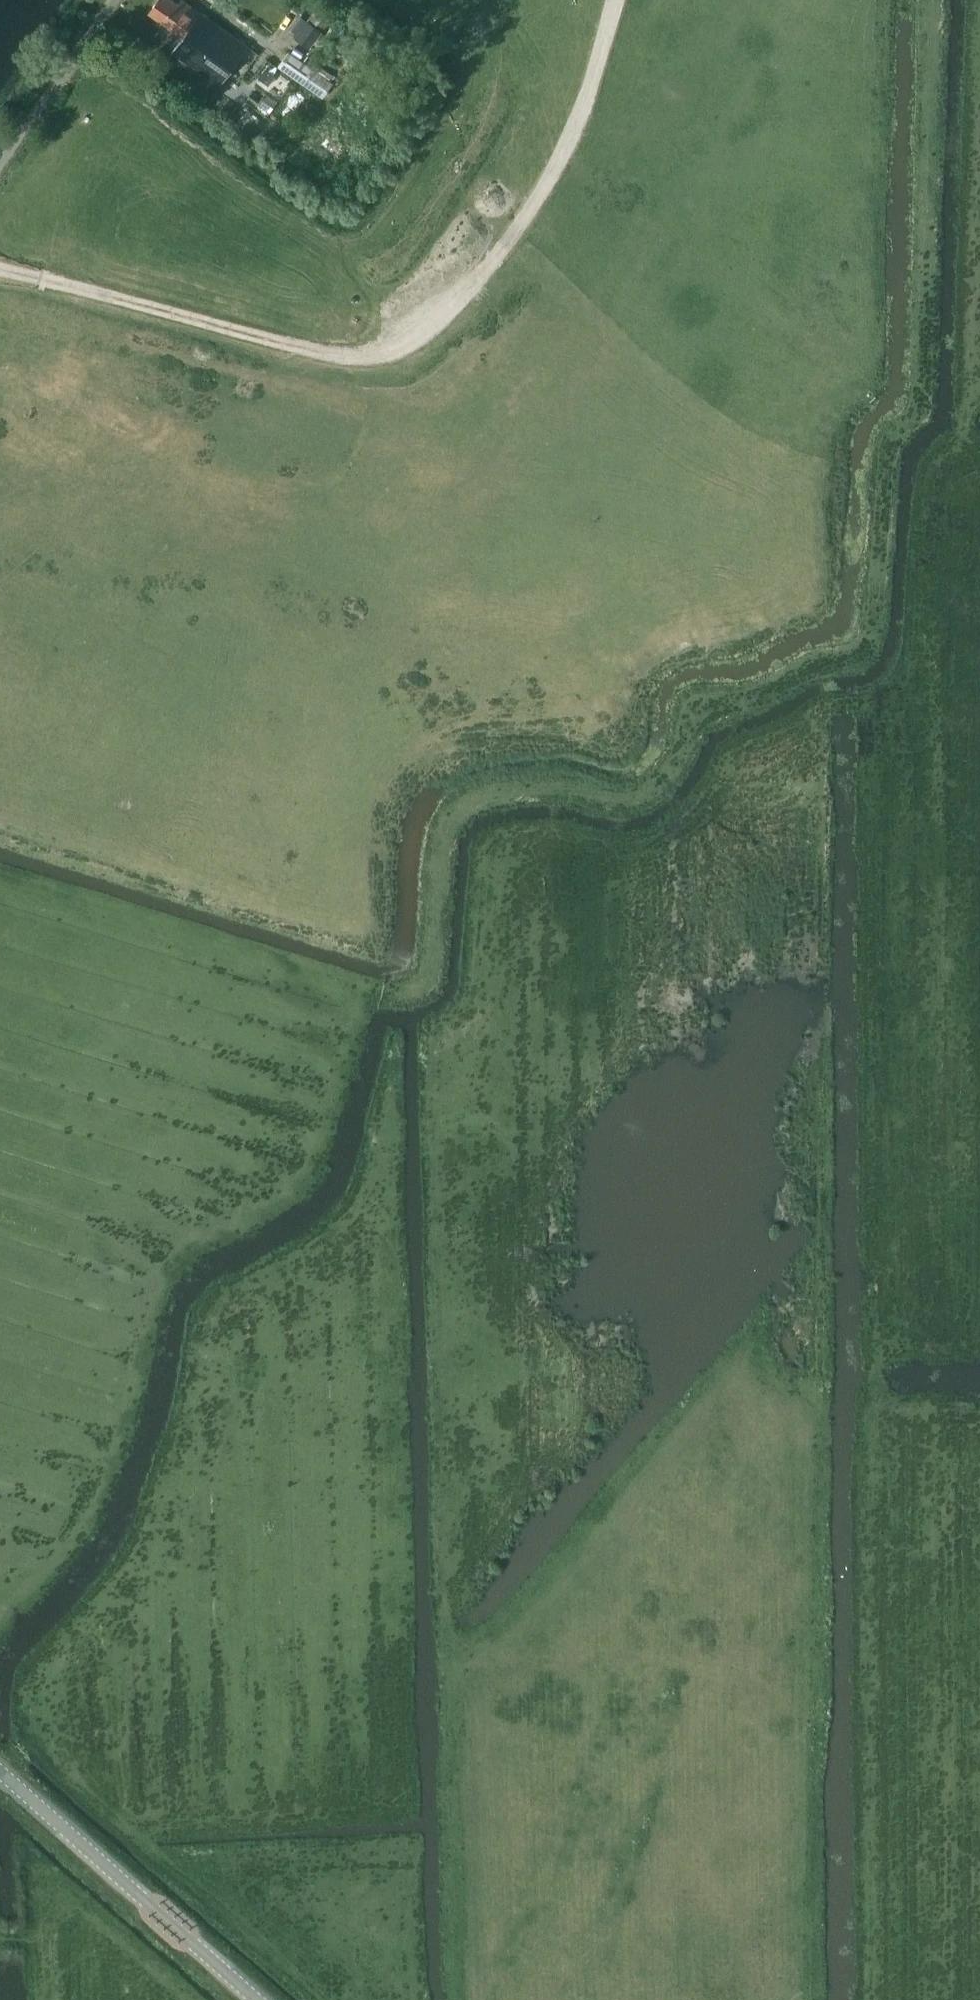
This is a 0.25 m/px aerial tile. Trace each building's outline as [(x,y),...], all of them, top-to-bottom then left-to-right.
[(208,95),(243,45),(180,0),(176,0),(174,2),(172,0),(153,0),(146,10),(180,35),(169,51),(198,72),(191,82),(208,95)] [(313,18),(324,27),(336,13),(324,4),(313,18)] [(295,37),(309,47),(321,30),(307,19),(295,37)] [(275,65),(322,99),(332,85),(286,50),(275,65)]
